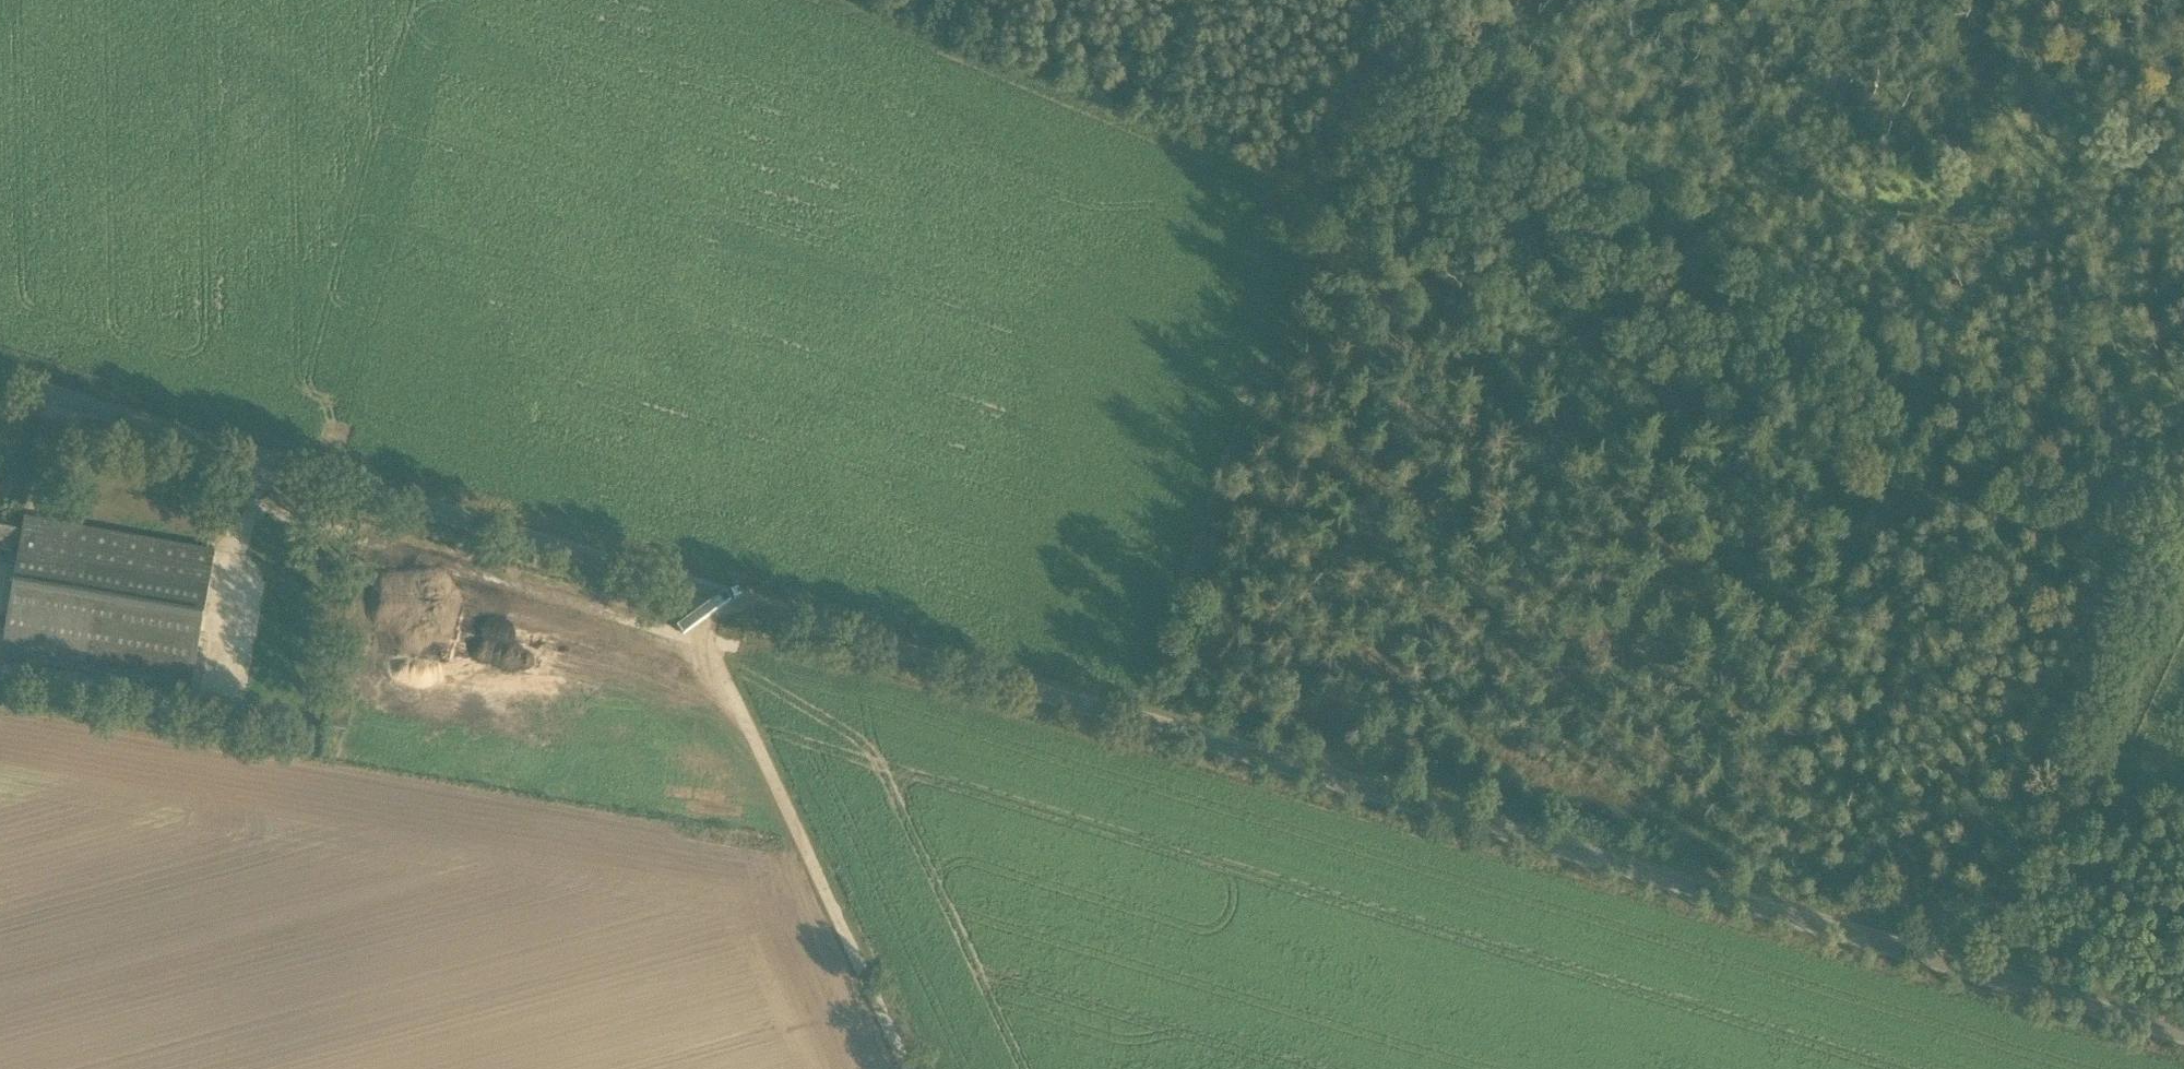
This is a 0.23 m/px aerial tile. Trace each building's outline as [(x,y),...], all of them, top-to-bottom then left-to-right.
[(190,687),(200,627),(213,551),(24,518),(22,530),(19,553),(2,655),(190,687)] [(22,530),(0,526),(0,549),(19,553),(22,530)]
